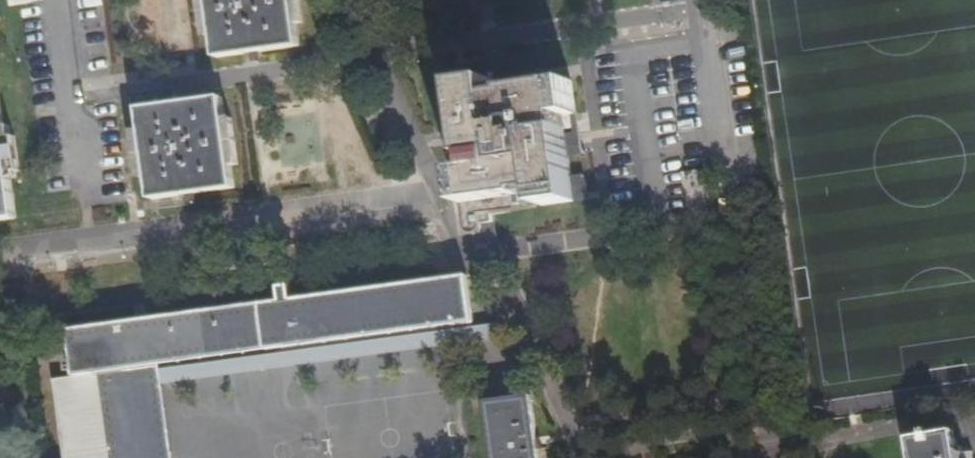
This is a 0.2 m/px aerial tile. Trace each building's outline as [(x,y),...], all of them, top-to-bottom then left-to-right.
[(213,58),(297,46),(290,0),(205,0),(213,58)] [(460,217),(490,213),(506,210),(505,198),(536,194),(537,206),(583,200),(580,172),(567,173),(560,116),(571,114),(566,81),(489,91),(488,79),(454,83),(465,169),(453,170),(460,217)] [(218,99),(135,111),(147,201),(231,190),(218,99)] [(11,219),(0,139),(0,220),(11,219)] [(484,241),(493,240),(490,213),(460,217),(460,225),(462,225),(463,230),(465,231),(468,233),(472,232),(472,237),(483,235),(484,241)] [(470,320),(463,275),(63,330),(69,376),(49,378),(61,457),(160,457),(160,453),(144,455),(132,366),(155,364),(470,320)] [(155,364),(132,366),(144,455),(160,453),(160,457),(168,457),(155,364)] [(490,457),(537,457),(528,395),(482,401),(490,457)] [(928,436),(919,437),(905,439),(908,457),(971,457),(970,451),(962,453),(962,448),(954,449),(951,432),(928,436)]
